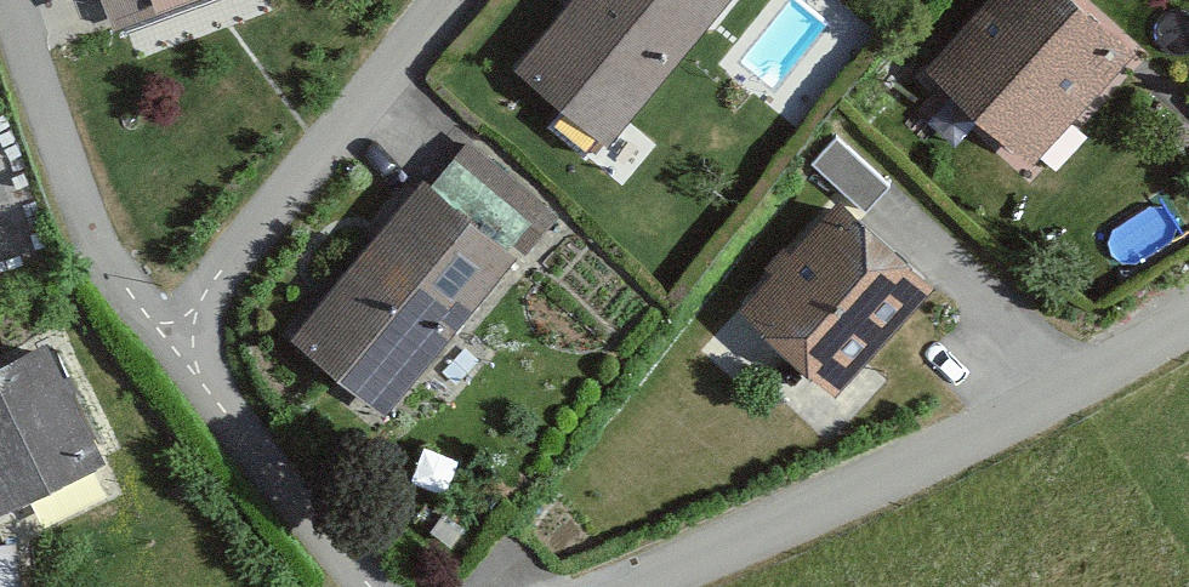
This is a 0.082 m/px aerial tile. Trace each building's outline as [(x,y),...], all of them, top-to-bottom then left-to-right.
[(101,33),(188,0),(88,0),(101,33)] [(501,78),(597,155),(723,0),(565,0),(501,78)] [(1053,0),(979,0),(913,79),(1023,171),(1119,55),(1053,0)] [(879,191),(827,145),(801,174),(853,220),(879,191)] [(549,220),(456,150),(425,192),(518,261),(549,220)] [(504,261),(409,185),(279,346),(374,422),(504,261)] [(922,295),(824,210),(731,316),(829,401),(922,295)] [(31,348),(0,365),(0,510),(92,461),(31,348)] [(10,550),(0,551),(0,586),(14,586),(10,550)]
